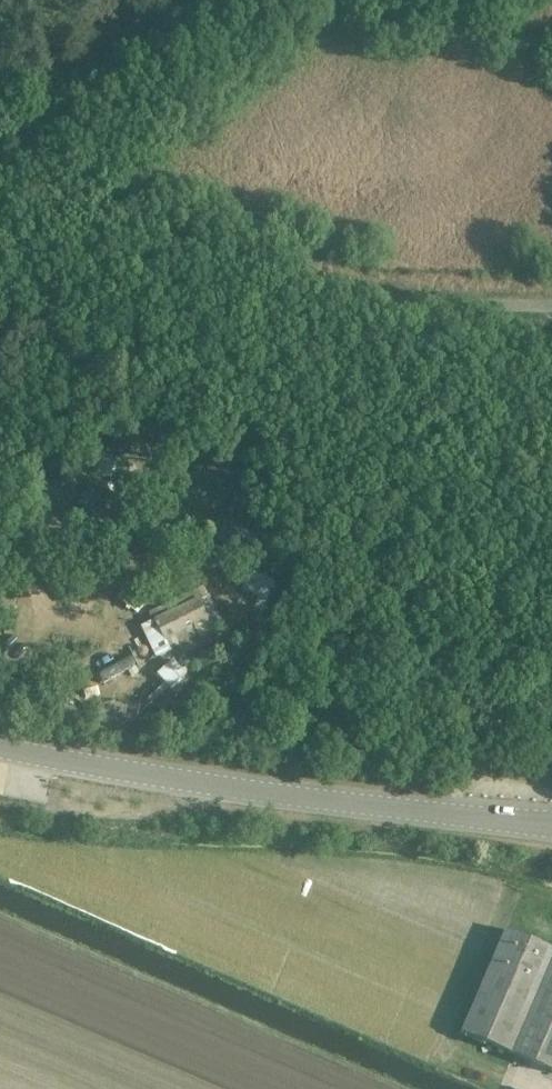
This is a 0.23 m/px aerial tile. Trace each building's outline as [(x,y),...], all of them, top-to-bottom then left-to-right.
[(249,473),(238,484),(247,493),(258,482),(249,473)] [(225,523),(216,539),(219,539),(225,553),(222,556),(240,562),(255,552),(257,534),(251,533),(241,525),(232,526),(232,525),(226,525),(225,523)] [(198,600),(194,591),(172,602),(148,613),(152,622),(146,625),(153,639),(151,639),(150,640),(153,648),(164,642),(168,650),(182,643),(178,637),(186,633),(187,634),(195,630),(200,639),(214,632),(207,617),(215,613),(207,596),(198,600)] [(158,669),(169,684),(186,672),(174,656),(158,669)] [(551,1071),(551,949),(508,930),(464,1033),(551,1071)]
